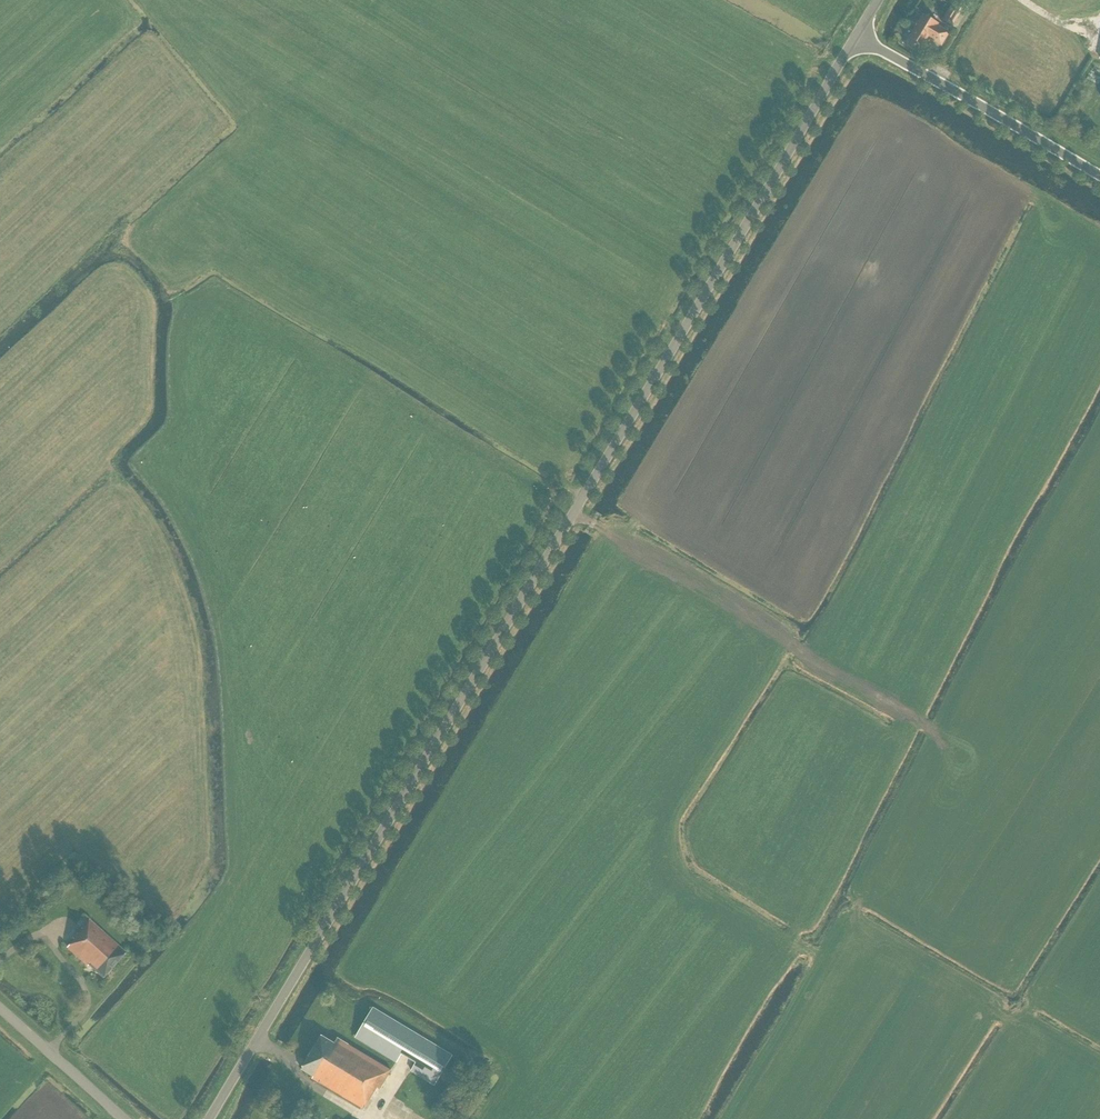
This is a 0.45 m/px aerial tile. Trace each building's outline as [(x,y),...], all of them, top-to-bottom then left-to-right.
[(963,8),(953,2),(942,20),(952,26),(963,8)] [(912,36),(915,38),(925,44),(929,37),(941,44),(948,32),(936,25),(937,23),(924,15),(920,23),(917,21),(914,27),(916,29),(912,36)] [(103,978),(126,953),(90,920),(73,938),(74,939),(67,947),(87,966),(88,965),(103,978)] [(452,1056),(373,1008),(356,1038),(396,1062),(401,1054),(416,1063),(411,1071),(434,1085),(452,1056)] [(334,1044),(322,1036),(306,1062),(309,1064),(304,1071),(314,1077),(313,1079),(366,1112),(378,1093),(384,1097),(391,1084),(385,1081),(389,1075),(390,1076),(392,1074),(390,1073),(391,1071),(338,1038),(334,1044)]
